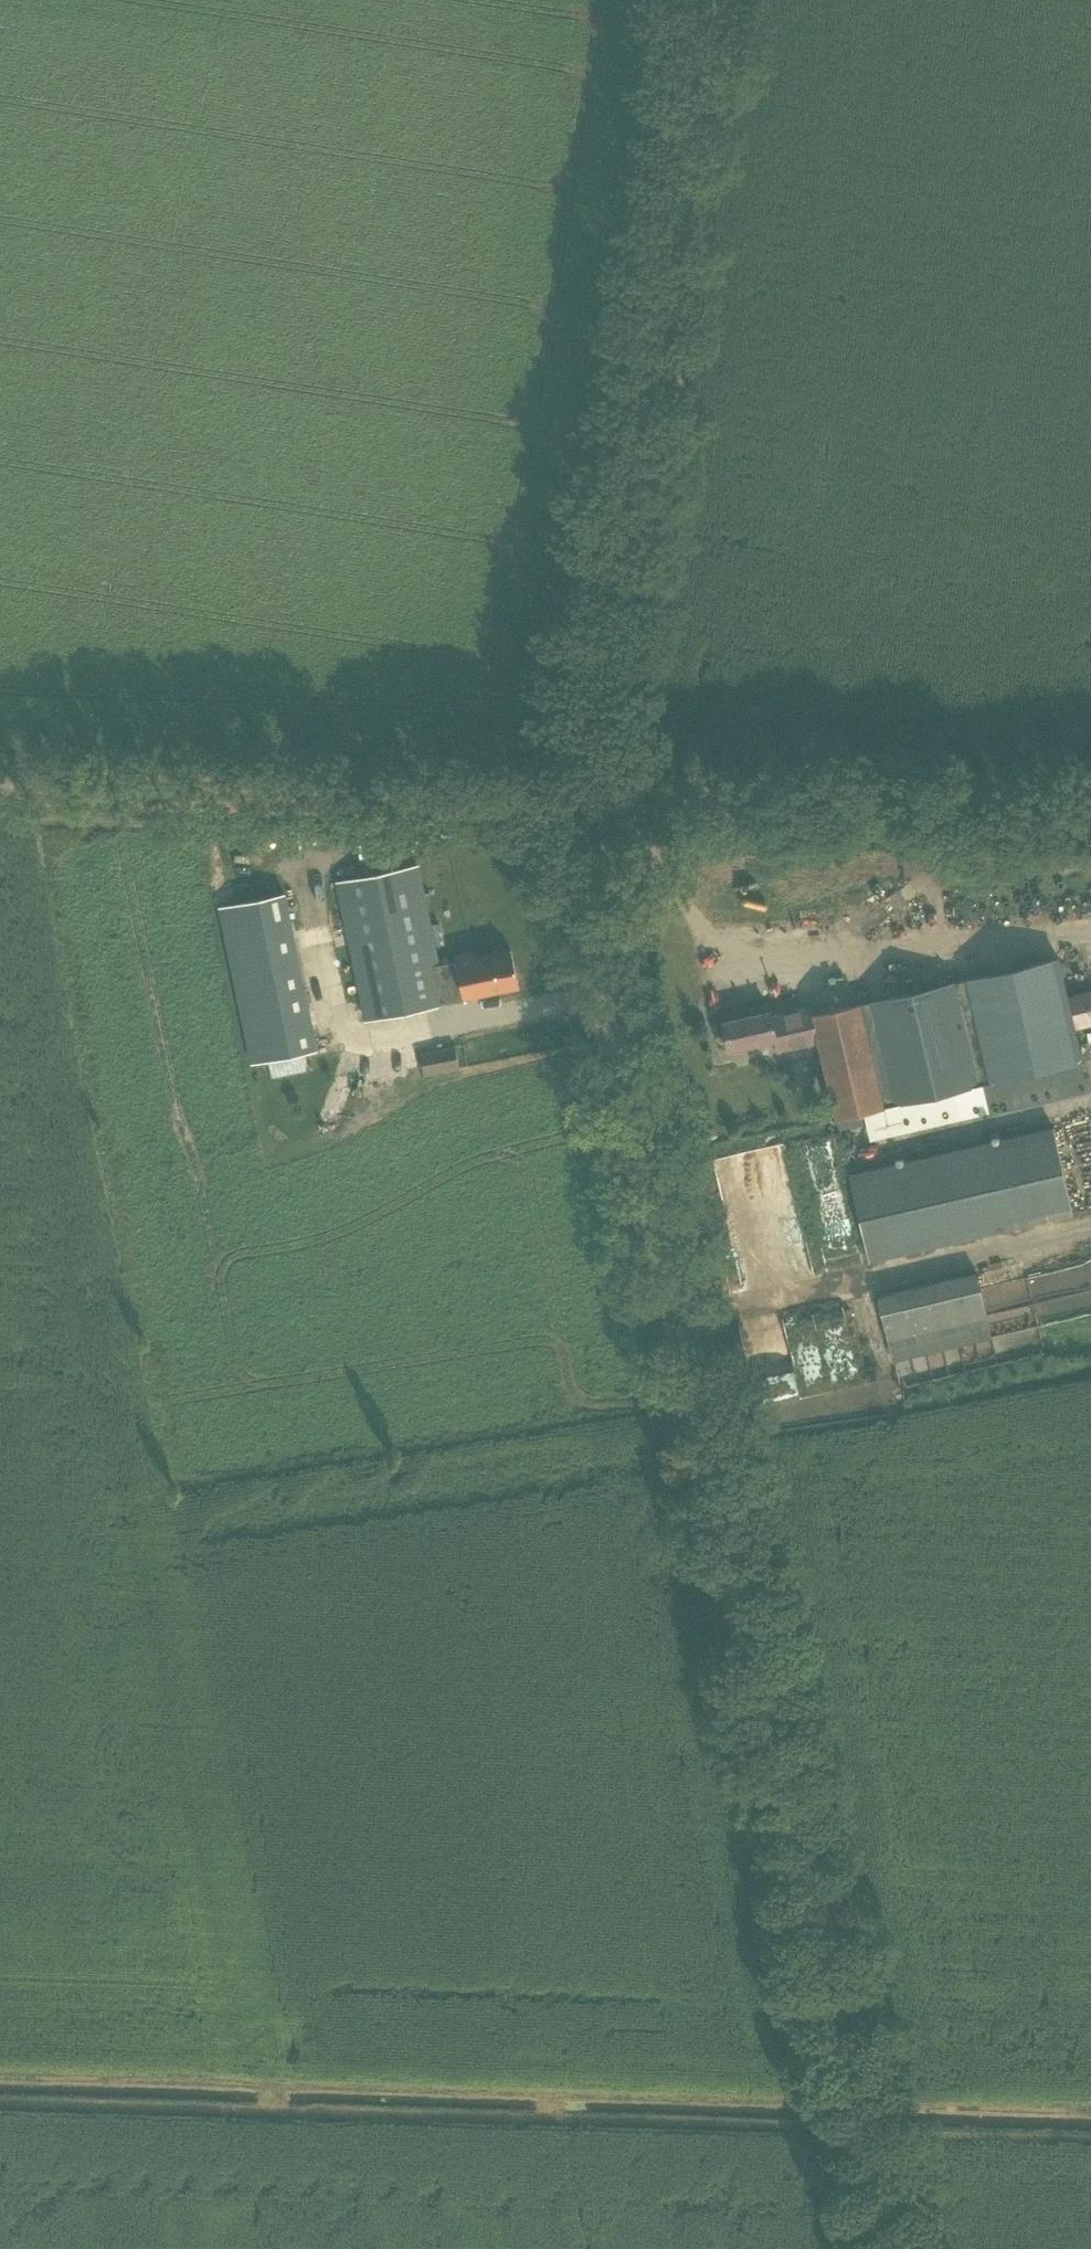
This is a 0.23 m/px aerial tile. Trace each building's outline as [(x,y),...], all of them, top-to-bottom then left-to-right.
[(338,884),(367,1021),(520,988),(511,949),(474,957),(473,951),(455,955),(456,961),(439,965),(418,867),(338,884)] [(221,907),(254,1063),(317,1049),(284,894),(221,907)] [(723,1022),(729,1049),(751,1044),(777,1038),(778,1038),(781,1052),(821,1043),(838,1116),(870,1109),(1084,1059),(1077,1027),(1090,1024),(1090,988),(1069,993),(1060,957),(879,999),(814,1014),(812,1005),(771,1014),(770,1011),(723,1022)] [(420,1053),(425,1074),(460,1067),(456,1046),(420,1053)] [(849,1172),(869,1260),(1073,1213),(1053,1126),(849,1172)] [(1007,1277),(1012,1300),(1031,1295),(1045,1352),(1078,1344),(1090,1341),(1090,1257),(1007,1277)] [(878,1295),(894,1360),(990,1336),(975,1272),(878,1295)]
